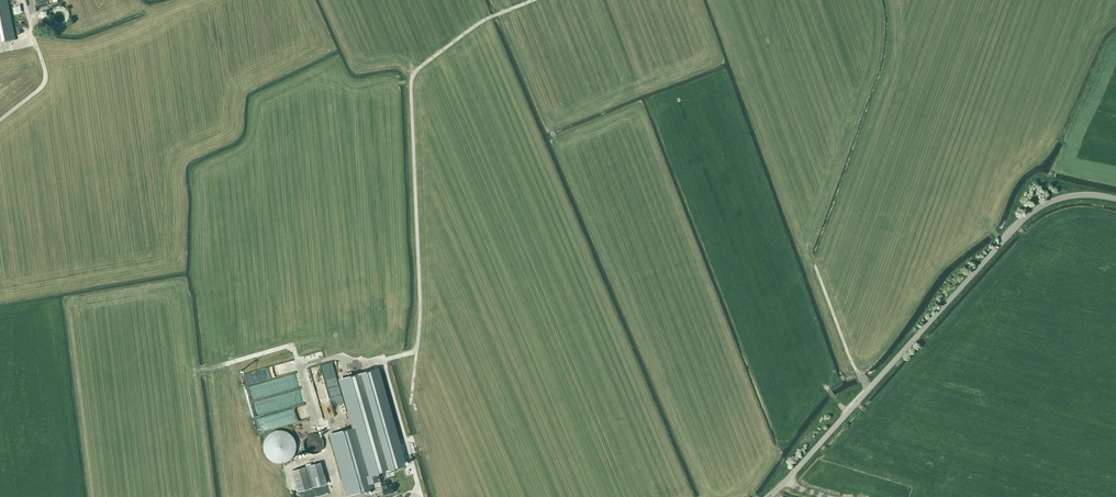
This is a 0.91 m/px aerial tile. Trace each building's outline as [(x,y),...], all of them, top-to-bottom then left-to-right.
[(15,39),(8,0),(0,0),(0,42),(15,39)] [(67,22),(68,21),(69,19),(70,17),(70,15),(69,13),(69,11),(67,10),(66,8),(65,7),(63,6),(62,6),(59,6),(57,6),(55,7),(53,9),(51,10),(51,12),(50,14),(50,16),(50,19),(51,21),(52,22),(54,23),(55,25),(57,25),(59,26),(60,26),(62,25),(64,25),(66,24),(67,22)] [(321,407),(330,404),(329,397),(326,398),(326,396),(319,397),(321,407)] [(262,428),(275,424),(272,414),(264,417),(265,421),(261,422),(262,428)] [(371,489),(372,494),(383,491),(384,495),(394,492),(392,485),(387,486),(385,482),(381,483),(378,473),(390,470),(377,421),(330,434),(347,495),(371,489)] [(292,459),(296,450),(295,442),(291,434),(282,431),(278,431),(276,432),(277,432),(270,436),(273,437),(270,438),(269,441),(266,442),(264,447),(265,452),(269,460),(279,464),(284,463),(292,459)] [(310,435),(308,435),(307,437),(305,438),(304,440),(304,442),(304,444),(304,446),(304,448),(305,449),(307,451),(308,452),(310,453),(312,454),(314,454),(316,454),(318,453),(319,452),(321,451),(322,449),(323,448),(324,446),(324,444),(324,442),(323,440),(322,438),(321,437),(319,435),(318,435),(316,434),(314,434),(312,434),(310,435)] [(321,462),(307,466),(313,488),(327,484),(321,462)] [(311,488),(305,467),(292,471),(298,491),(311,488)]
